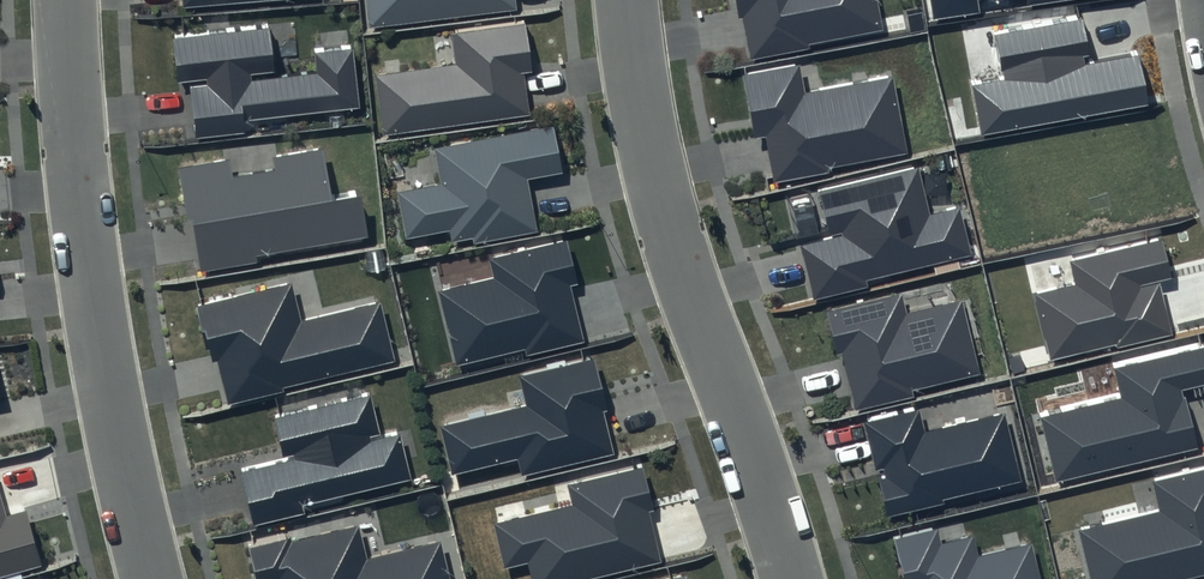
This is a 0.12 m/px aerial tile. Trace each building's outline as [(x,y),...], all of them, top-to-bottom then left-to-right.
[(370,27),(516,10),(515,0),(367,0),(370,27)] [(746,59),(883,32),(877,0),(735,0),(746,59)] [(934,18),(978,11),(977,0),(979,0),(931,0),(934,18)] [(1083,20),(996,37),(1004,79),(969,86),(979,138),(1149,106),(1140,55),(1084,66),(1082,57),(1090,56),(1083,20)] [(455,66),(377,77),(385,134),(528,114),(522,73),(532,72),(525,23),(450,34),(455,66)] [(268,26),(170,38),(176,82),(205,79),(206,86),(189,88),(195,139),(244,133),(243,121),(359,106),(352,47),(313,52),(316,73),(249,81),(249,74),(274,71),(268,26)] [(799,64),(742,75),(754,139),(764,137),(773,179),(906,154),(891,77),(805,94),(799,64)] [(554,125),(434,147),(441,183),(397,192),(406,238),(449,230),(451,242),(473,238),(474,242),(537,231),(528,178),(563,172),(554,125)] [(232,157),(178,167),(197,273),(257,262),(256,255),(366,236),(358,194),(331,199),(321,145),(270,154),(273,169),(235,176),(232,157)] [(916,167),(820,192),(832,238),(801,246),(815,301),(972,261),(958,208),(929,215),(916,167)] [(1076,284),(1035,294),(1053,362),(1171,332),(1159,284),(1173,280),(1163,239),(1071,262),(1076,284)] [(568,240),(488,260),(493,278),(438,291),(457,365),(524,349),(526,356),(584,342),(571,287),(579,285),(568,240)] [(291,284),(196,307),(207,350),(220,347),(234,403),(395,364),(380,304),(301,323),(291,284)] [(901,293),(826,311),(837,357),(841,356),(855,411),(914,396),(912,390),(981,373),(963,300),(906,313),(901,293)] [(1115,369),(1122,399),(1040,418),(1056,482),(1198,448),(1184,391),(1203,387),(1203,348),(1115,369)] [(527,405),(441,426),(452,472),(514,457),(519,477),(617,454),(594,359),(520,377),(527,405)] [(370,393),(272,418),(283,460),(241,471),(255,525),(305,513),(303,507),(413,480),(402,436),(382,441),(370,393)] [(920,411),(865,425),(887,517),(1021,484),(1004,412),(925,431),(920,411)] [(644,467),(569,486),(574,506),(494,525),(505,569),(526,564),(529,578),(591,578),(662,562),(650,513),(655,511),(644,467)] [(1153,481),(1160,512),(1079,531),(1090,578),(1187,578),(1203,575),(1203,470),(1153,481)] [(40,565),(24,512),(7,517),(0,493),(0,577),(40,565)] [(249,550),(256,578),(450,578),(441,541),(365,559),(357,525),(249,550)] [(894,539),(904,578),(1040,578),(1032,544),(978,557),(973,536),(942,544),(938,528),(894,539)]
